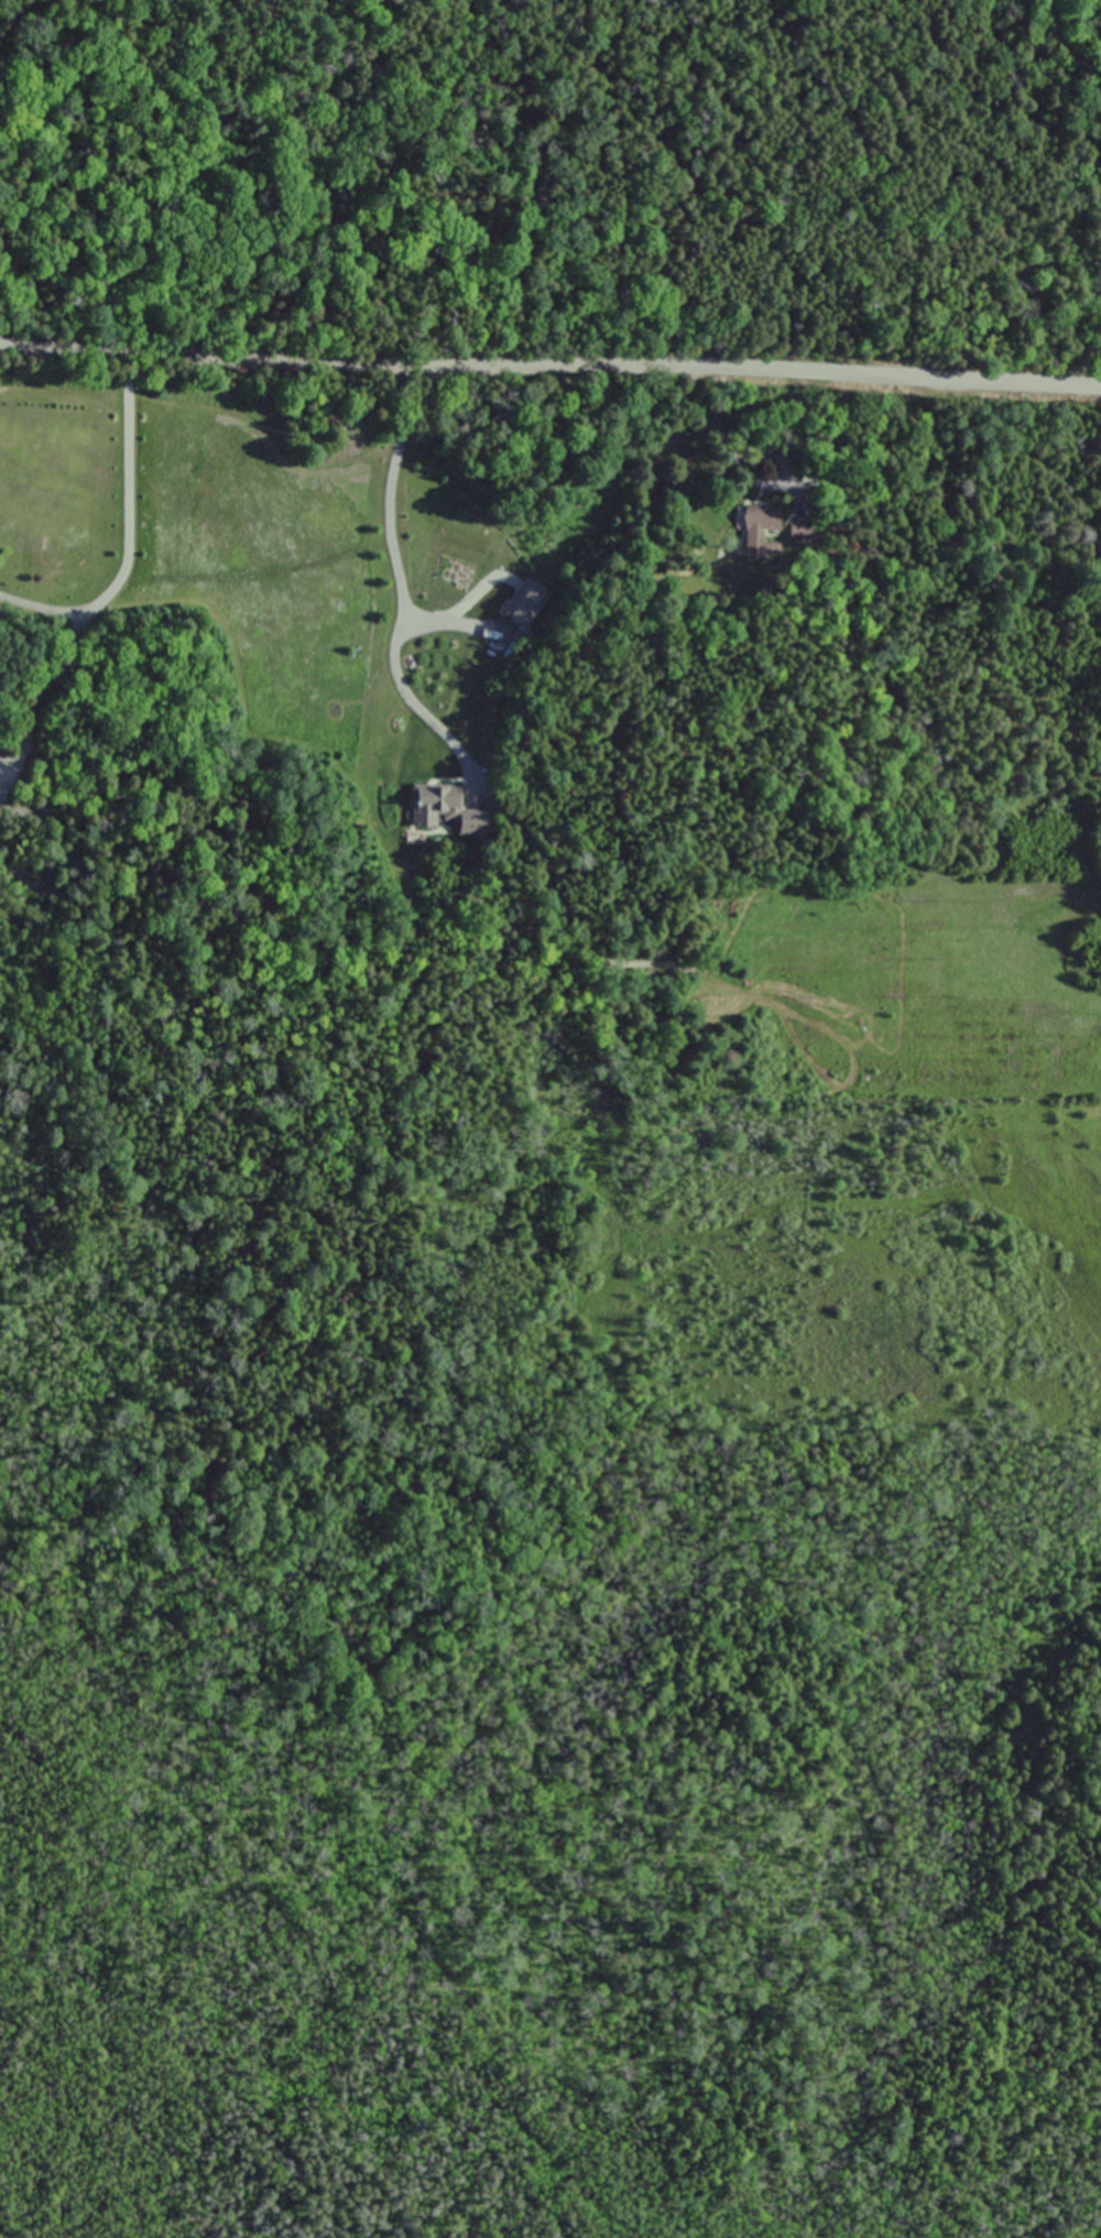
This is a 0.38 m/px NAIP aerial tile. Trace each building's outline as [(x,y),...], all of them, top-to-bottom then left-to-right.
[(744,506),(744,532),(780,532),(780,506),(744,506)] [(524,629),(548,595),(523,577),(499,611),(524,629)] [(489,810),(460,809),(461,785),(410,784),(410,814),(441,814),(441,821),(455,821),(455,835),(488,835),(489,810)]
